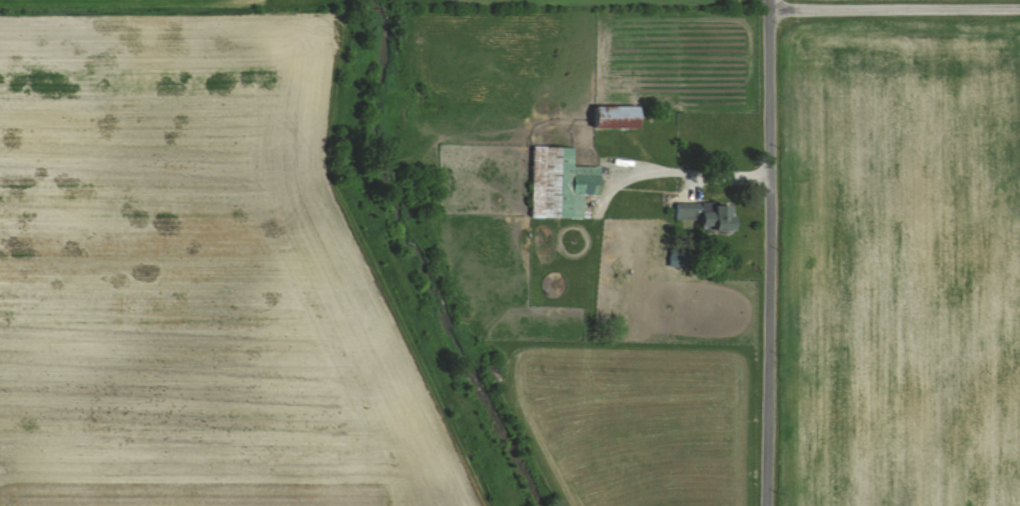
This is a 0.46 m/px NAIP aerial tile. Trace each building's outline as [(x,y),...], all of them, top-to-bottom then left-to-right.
[(638,129),(638,107),(594,107),(594,129),(638,129)] [(531,217),(583,218),(583,196),(598,196),(598,167),(572,167),(573,148),(531,148),(531,217)] [(699,230),(730,231),(730,204),(675,203),(674,219),(699,220),(699,230)] [(686,267),(686,249),(670,249),(670,267),(686,267)]
